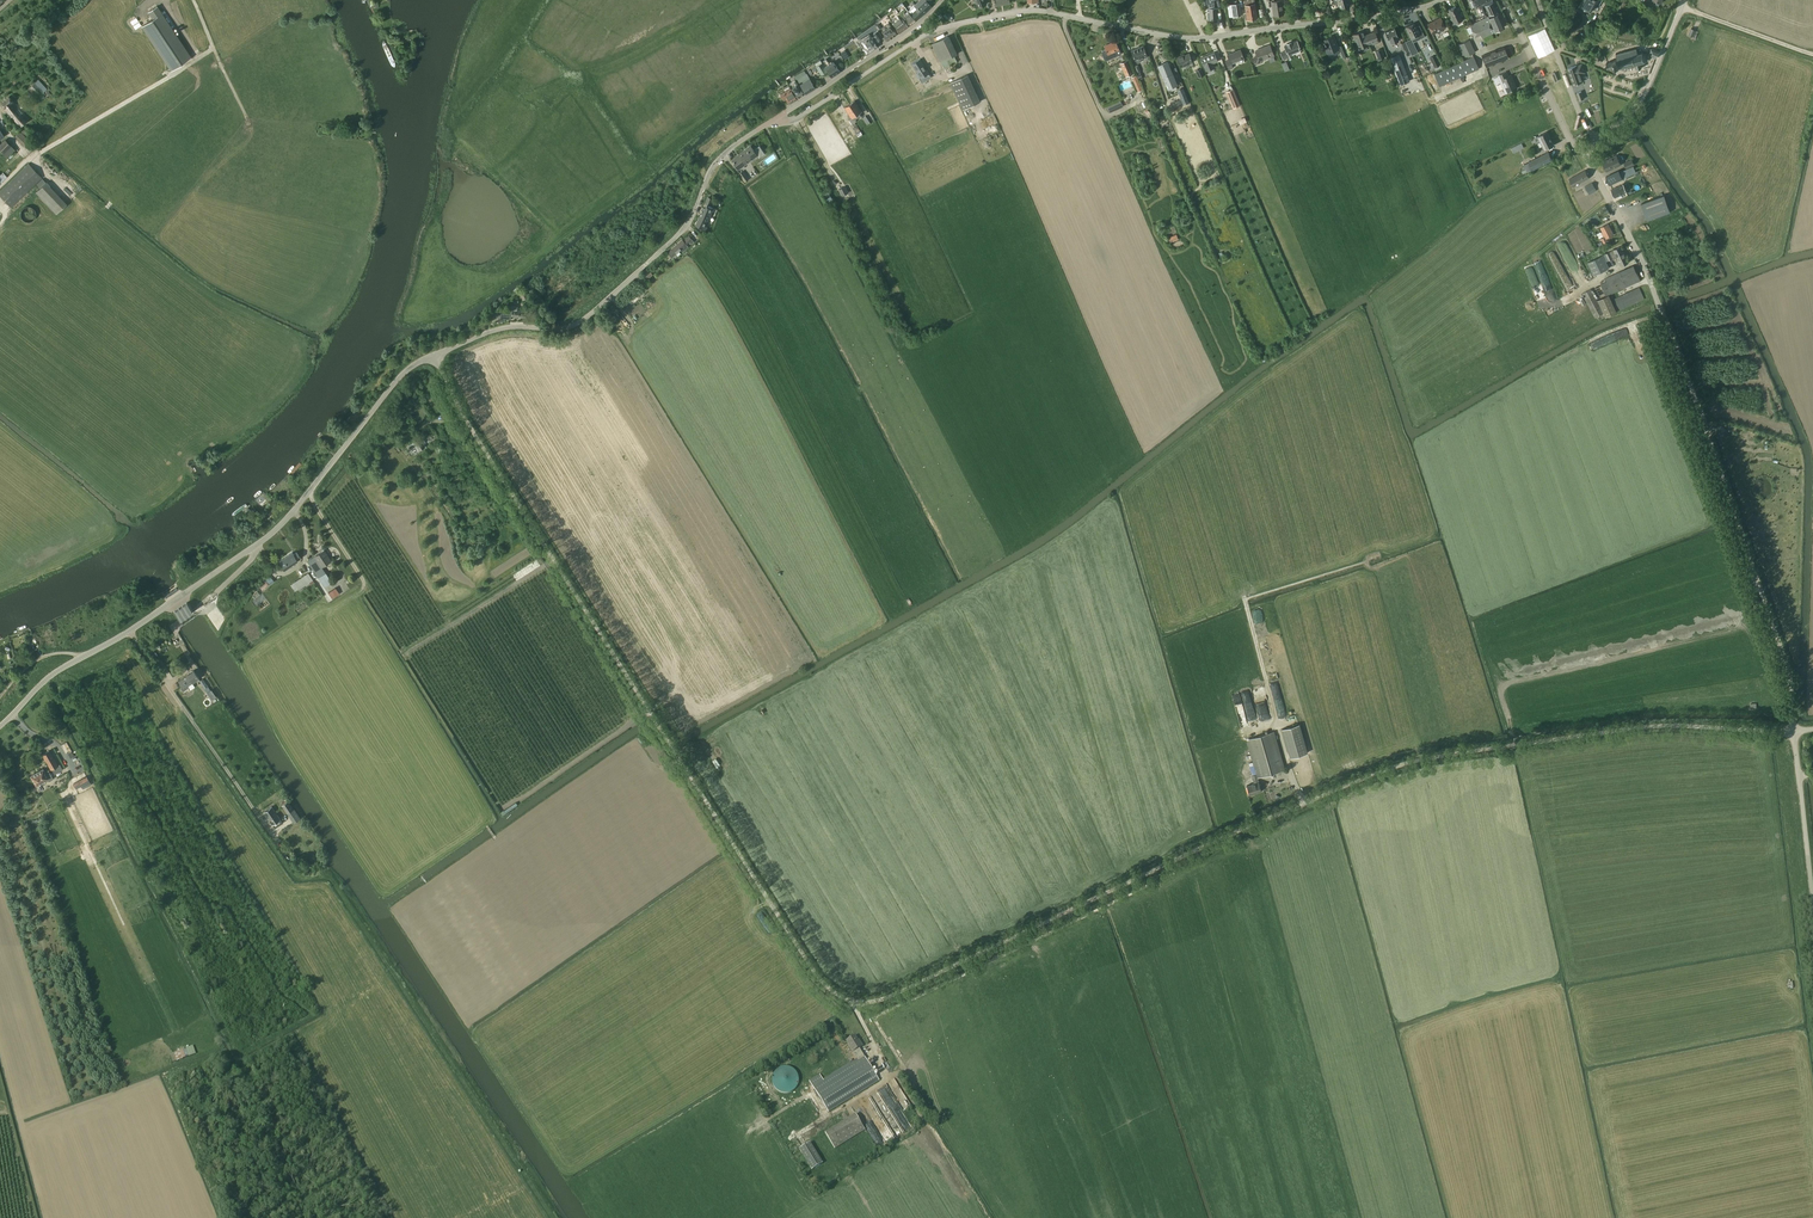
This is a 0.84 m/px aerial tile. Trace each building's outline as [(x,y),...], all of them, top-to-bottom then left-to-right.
[(931,5),(935,2),(933,0),(920,0),(909,10),(911,14),(917,20),(932,6),(931,5)] [(1209,8),(1207,8),(1208,20),(1217,20),(1216,8),(1214,8),(1214,0),(1204,0),(1204,5),(1209,4),(1209,8)] [(1255,4),(1254,0),(1245,0),(1244,0),(1245,5),(1247,20),(1257,18),(1255,4)] [(1274,16),(1284,14),(1282,0),(1272,2),(1274,16)] [(1475,8),(1492,0),(1475,0),(1474,1),(1470,2),(1472,8),(1474,7),(1475,8)] [(1580,2),(1579,5),(1584,7),(1583,8),(1586,9),(1586,8),(1591,11),(1596,2),(1600,4),(1602,0),(1576,0),(1580,2)] [(1489,15),(1498,11),(1493,1),(1480,7),(1483,15),(1488,13),(1489,15)] [(1240,3),(1227,5),(1228,17),(1242,15),(1240,3)] [(142,26),(172,70),(191,57),(157,6),(149,11),(154,18),(142,26)] [(1452,25),(1462,20),(1456,7),(1448,10),(1452,18),(1449,19),(1452,25)] [(912,15),(911,15),(908,11),(906,13),(906,18),(907,19),(908,23),(909,23),(911,25),(917,20),(912,15)] [(1495,31),(1504,27),(1498,13),(1488,18),(1488,17),(1470,25),(1475,36),(1480,33),(1482,38),(1495,32),(1495,31)] [(896,20),(893,23),(896,27),(900,33),(908,27),(903,19),(901,21),(899,18),(896,20)] [(1441,18),(1428,24),(1430,28),(1429,29),(1430,31),(1431,31),(1433,34),(1437,32),(1437,33),(1439,34),(1441,33),(1442,31),(1441,30),(1446,28),(1441,18)] [(1413,42),(1425,37),(1419,25),(1416,27),(1414,23),(1406,27),(1411,39),(1413,42)] [(885,29),(882,31),(884,35),(888,40),(897,34),(890,25),(885,29)] [(1395,29),(1385,32),(1388,39),(1390,39),(1391,44),(1399,41),(1397,36),(1395,29)] [(883,37),(878,30),(874,33),(875,36),(872,38),(871,37),(868,39),(867,38),(866,39),(866,40),(863,42),(866,47),(863,49),(866,54),(877,47),(874,42),(878,39),(878,40),(883,37)] [(1373,45),(1379,43),(1375,32),(1365,36),(1363,31),(1354,35),(1359,48),(1372,43),(1373,45)] [(958,54),(949,36),(932,44),(940,62),(941,62),(944,69),(957,62),(954,55),(958,54)] [(1328,53),(1339,49),(1343,58),(1349,55),(1344,44),(1338,46),(1334,36),(1325,39),(1328,47),(1326,48),(1328,53)] [(1418,53),(1413,42),(1411,39),(1405,41),(1412,55),(1418,53)] [(1464,42),(1457,45),(1463,58),(1475,52),(1470,40),(1464,42)] [(1102,51),(1102,53),(1105,60),(1107,61),(1119,55),(1121,54),(1116,41),(1104,46),(1106,50),(1102,51)] [(1289,55),(1301,50),(1297,41),(1285,46),(1286,50),(1281,53),(1284,59),(1289,57),(1289,55)] [(1260,61),(1274,56),(1269,45),(1256,50),(1258,56),(1254,58),(1257,65),(1261,63),(1260,61)] [(1141,62),(1140,60),(1148,57),(1147,54),(1143,46),(1131,51),(1135,60),(1136,60),(1137,63),(1141,62)] [(1486,68),(1492,65),(1508,58),(1504,47),(1482,56),(1486,68)] [(1642,51),(1642,52),(1638,53),(1637,49),(1637,48),(1636,48),(1631,50),(1631,49),(1630,49),(1630,50),(1626,51),(1626,50),(1625,50),(1625,51),(1621,52),(1620,52),(1621,53),(1616,54),(1616,53),(1615,54),(1616,55),(1617,59),(1615,59),(1615,61),(1606,63),(1608,69),(1615,67),(1617,66),(1618,68),(1619,68),(1620,68),(1620,69),(1621,69),(1621,68),(1625,67),(1625,68),(1626,68),(1626,66),(1630,65),(1630,67),(1631,66),(1631,65),(1635,64),(1635,65),(1635,66),(1636,70),(1642,68),(1641,64),(1641,63),(1644,62),(1645,63),(1646,62),(1645,61),(1646,59),(1647,59),(1648,58),(1647,58),(1646,54),(1647,54),(1646,53),(1645,54),(1643,52),(1643,51),(1642,51)] [(1649,55),(1657,58),(1659,51),(1652,48),(1649,55)] [(1231,64),(1244,58),(1241,49),(1227,55),(1230,60),(1226,62),(1229,70),(1233,68),(1231,64)] [(1385,57),(1381,49),(1375,51),(1379,60),(1385,57)] [(841,52),(845,60),(849,57),(845,50),(841,52)] [(1177,58),(1181,67),(1193,62),(1189,53),(1182,56),(1182,55),(1177,58)] [(1215,53),(1200,58),(1204,67),(1206,71),(1215,68),(1213,63),(1218,61),(1215,53)] [(1410,81),(1399,54),(1389,58),(1400,85),(1410,81)] [(1429,57),(1434,68),(1441,65),(1436,54),(1429,57)] [(1440,87),(1479,69),(1473,56),(1434,74),(1440,87)] [(920,59),(912,64),(921,78),(920,79),(922,83),(931,77),(929,73),(920,59)] [(828,72),(823,63),(822,63),(820,60),(815,63),(817,67),(816,67),(821,75),(828,72)] [(1133,73),(1128,60),(1120,63),(1126,77),(1133,73)] [(832,76),(840,71),(834,62),(826,67),(832,76)] [(1177,85),(1168,62),(1159,66),(1168,88),(1177,85)] [(1580,74),(1585,73),(1582,64),(1577,66),(1577,65),(1568,68),(1574,85),(1583,82),(1580,74)] [(1196,71),(1199,77),(1204,75),(1201,68),(1196,71)] [(1506,72),(1498,76),(1501,84),(1506,93),(1508,92),(1517,88),(1511,75),(1508,76),(1506,72)] [(806,74),(796,80),(800,85),(801,84),(806,93),(806,94),(815,88),(810,79),(807,73),(806,74)] [(950,83),(962,110),(980,102),(968,75),(950,83)] [(38,79),(29,88),(28,92),(30,94),(32,95),(35,94),(37,93),(40,96),(44,93),(43,93),(47,89),(38,79)] [(798,84),(791,88),(794,92),(797,98),(804,94),(801,88),(798,84)] [(790,87),(780,93),(781,94),(784,99),(786,98),(789,102),(789,103),(797,99),(794,93),(794,94),(791,88),(790,87)] [(1183,102),(1189,100),(1184,87),(1179,89),(1183,102)] [(1234,100),(1237,99),(1235,94),(1229,97),(1233,108),(1237,107),(1234,100)] [(5,108),(7,111),(21,126),(29,119),(16,105),(13,102),(9,97),(1,103),(5,108)] [(1107,106),(1109,111),(1124,105),(1121,100),(1107,106)] [(859,113),(862,111),(855,101),(845,108),(852,118),(849,120),(848,121),(853,127),(856,125),(855,123),(857,121),(856,120),(861,116),(859,113)] [(861,131),(857,126),(856,127),(854,128),(856,133),(859,138),(863,135),(861,131)] [(21,130),(27,137),(32,133),(27,129),(25,130),(23,128),(21,130)] [(840,132),(843,137),(845,137),(846,139),(851,136),(851,135),(848,137),(844,130),(840,132)] [(30,140),(20,131),(15,136),(25,145),(30,140)] [(1539,147),(1542,146),(1544,150),(1554,145),(1547,132),(1537,137),(1540,142),(1537,143),(1539,147)] [(3,153),(11,145),(5,139),(0,144),(0,150),(3,153)] [(1515,147),(1512,148),(1514,152),(1520,149),(1524,147),(1522,143),(1515,147)] [(753,158),(752,157),(756,154),(759,157),(765,153),(760,145),(754,150),(751,146),(746,149),(747,150),(737,158),(736,157),(732,159),(738,167),(745,162),(745,163),(753,158)] [(1533,169),(1552,159),(1549,152),(1529,162),(1533,169)] [(1617,156),(1603,162),(1607,171),(1621,165),(1617,156)] [(1632,159),(1624,163),(1627,169),(1635,165),(1632,159)] [(1527,171),(1533,169),(1529,162),(1524,165),(1527,171)] [(0,191),(0,196),(11,208),(43,178),(29,163),(0,191)] [(749,179),(743,170),(738,174),(745,182),(749,179)] [(1573,186),(1590,177),(1585,170),(1569,179),(1573,186)] [(1610,185),(1623,179),(1619,170),(1606,176),(1610,185)] [(36,192),(56,214),(67,204),(47,182),(36,192)] [(1589,194),(1597,190),(1592,182),(1585,186),(1589,194)] [(1615,198),(1627,192),(1623,184),(1611,190),(1615,198)] [(844,186),(848,196),(851,195),(853,199),(858,198),(854,189),(849,191),(847,185),(844,186)] [(822,195),(827,204),(834,200),(828,191),(822,195)] [(1647,221),(1670,212),(1664,195),(1641,204),(1647,221)] [(704,208),(696,225),(706,230),(707,227),(704,225),(705,222),(706,223),(713,207),(710,206),(713,199),(709,197),(705,204),(707,205),(705,209),(704,208)] [(20,214),(21,215),(21,216),(21,217),(22,218),(22,219),(23,220),(24,220),(25,221),(26,221),(27,221),(27,222),(28,222),(29,222),(30,221),(31,221),(32,221),(32,220),(33,220),(34,220),(34,219),(35,218),(35,217),(36,216),(36,215),(36,214),(36,213),(36,212),(35,211),(35,210),(34,209),(33,208),(32,207),(31,207),(31,206),(30,206),(29,206),(27,206),(26,206),(25,207),(24,208),(23,208),(23,209),(22,209),(22,210),(21,210),(21,211),(21,212),(21,213),(20,213),(20,214)] [(1602,233),(1604,237),(1602,239),(1604,243),(1607,241),(1606,238),(1614,234),(1608,224),(1601,228),(1603,232),(1602,233)] [(1169,237),(1172,243),(1180,239),(1178,234),(1169,237)] [(683,240),(672,249),(668,253),(672,258),(681,249),(683,252),(689,247),(687,244),(689,242),(692,244),(694,242),(692,239),(689,236),(684,241),(683,240)] [(1628,262),(1621,246),(1614,250),(1606,254),(1609,261),(1617,257),(1621,266),(1628,262)] [(1603,255),(1587,262),(1594,275),(1609,267),(1603,255)] [(1601,284),(1606,296),(1598,300),(1591,289),(1582,294),(1595,318),(1603,313),(1605,317),(1645,299),(1639,287),(1611,300),(1609,295),(1641,281),(1634,265),(1605,278),(1607,281),(1601,284)] [(644,276),(648,280),(651,276),(653,274),(650,270),(644,276)] [(523,300),(528,298),(526,291),(520,294),(523,300)] [(525,312),(518,311),(518,306),(512,306),(511,310),(513,310),(512,316),(524,318),(525,312)] [(500,321),(506,321),(506,318),(512,318),(512,311),(496,311),(495,317),(500,317),(500,321)] [(1632,336),(1638,334),(1635,325),(1629,327),(1632,336)] [(1626,329),(1603,338),(1604,342),(1602,343),(1602,345),(1629,335),(1626,329)] [(425,442),(422,437),(414,442),(419,450),(425,446),(423,443),(425,442)] [(324,550),(307,561),(318,577),(324,586),(331,581),(325,572),(325,573),(321,567),(331,560),(324,550)] [(284,568),(300,557),(297,552),(294,554),(292,552),(279,561),(284,568)] [(517,572),(521,578),(542,565),(538,559),(517,572)] [(308,573),(290,585),(293,590),(297,588),(300,592),(304,589),(303,587),(308,583),(310,585),(314,582),(308,573)] [(263,589),(274,580),(271,575),(259,585),(263,589)] [(340,593),(335,587),(328,592),(332,599),(340,593)] [(187,603),(175,611),(174,611),(180,619),(192,611),(187,603)] [(199,678),(194,670),(178,680),(182,686),(180,687),(183,690),(184,691),(188,688),(188,686),(199,678)] [(203,678),(199,681),(207,692),(211,690),(209,686),(210,685),(206,678),(204,680),(203,678)] [(1263,721),(1271,719),(1262,686),(1253,688),(1263,721)] [(1247,711),(1254,709),(1248,689),(1241,691),(1247,711)] [(211,690),(207,693),(212,699),(216,697),(211,690)] [(1235,702),(1241,727),(1248,725),(1242,700),(1235,702)] [(1282,729),(1290,758),(1308,753),(1299,724),(1282,729)] [(1274,731),(1246,739),(1256,774),(1252,775),(1254,784),(1247,786),(1249,795),(1255,794),(1255,793),(1261,791),(1259,782),(1258,778),(1285,770),(1274,731)] [(633,752),(643,748),(638,737),(628,742),(633,752)] [(70,758),(75,756),(67,741),(63,744),(70,758)] [(59,764),(57,765),(49,751),(43,754),(52,768),(53,768),(56,773),(62,769),(59,764)] [(49,781),(53,779),(48,770),(45,772),(43,768),(31,775),(36,785),(48,778),(49,781)] [(78,790),(92,784),(89,776),(74,781),(78,790)] [(281,805),(287,812),(286,813),(292,821),(299,817),(288,800),(281,805)] [(264,811),(272,824),(280,819),(272,806),(264,811)] [(946,922),(941,924),(946,934),(950,932),(946,922)] [(880,1081),(865,1057),(859,1048),(863,1046),(860,1042),(859,1042),(855,1036),(847,1041),(853,1052),(857,1059),(823,1079),(820,1074),(809,1081),(829,1112),(880,1081)] [(196,1054),(193,1046),(173,1053),(174,1054),(170,1055),(173,1062),(176,1061),(177,1061),(196,1054)] [(786,1093),(787,1093),(788,1093),(790,1093),(791,1092),(792,1092),(793,1091),(794,1091),(795,1090),(795,1089),(796,1088),(797,1087),(797,1086),(798,1085),(798,1084),(799,1083),(799,1082),(799,1081),(799,1079),(799,1078),(799,1077),(798,1076),(798,1075),(797,1074),(797,1073),(796,1072),(796,1071),(795,1070),(794,1070),(793,1069),(792,1068),(791,1068),(790,1067),(789,1067),(788,1067),(786,1067),(785,1067),(784,1067),(783,1067),(782,1067),(781,1068),(780,1068),(779,1069),(778,1069),(777,1070),(776,1071),(775,1072),(775,1073),(774,1074),(773,1075),(773,1076),(773,1077),(773,1078),(772,1079),(772,1080),(772,1081),(773,1083),(773,1084),(773,1085),(774,1086),(774,1087),(775,1088),(776,1089),(776,1090),(777,1090),(778,1091),(779,1092),(780,1092),(781,1093),(783,1093),(784,1093),(785,1093),(786,1093)] [(856,1114),(825,1133),(835,1149),(865,1130),(856,1114)] [(823,1163),(810,1143),(798,1150),(811,1171),(823,1163)]
